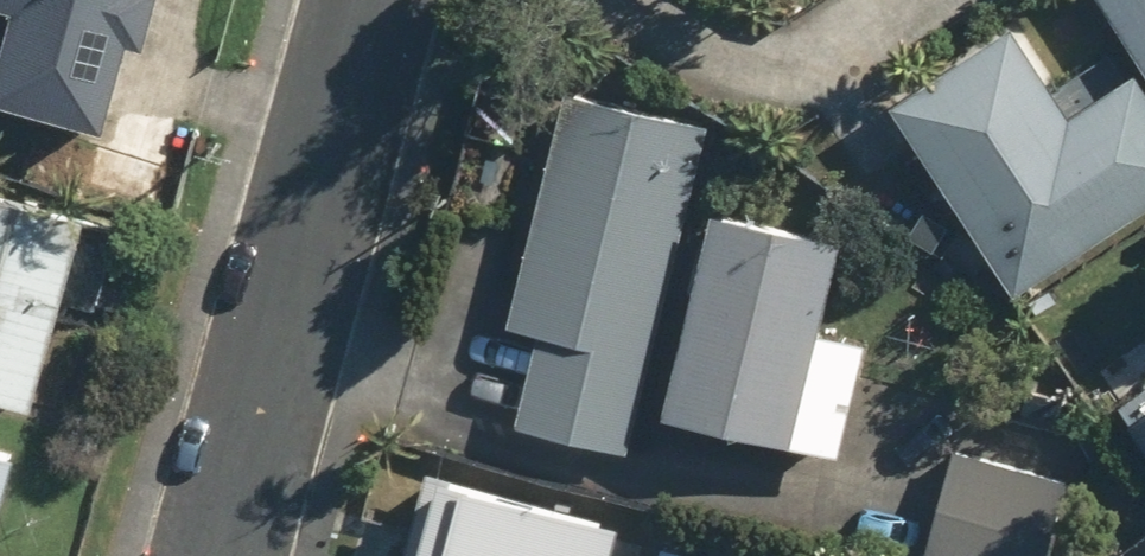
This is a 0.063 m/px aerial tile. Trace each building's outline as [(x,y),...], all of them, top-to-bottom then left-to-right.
[(34,2),(14,100),(129,123),(148,29),(207,41),(215,0),(25,0),(34,2)] [(1144,68),(1144,0),(1100,0),(1144,68)] [(1006,294),(1144,203),(1144,109),(1129,85),(1076,120),(1015,27),(886,111),(1006,294)] [(727,112),(570,74),(512,312),(543,319),(520,412),(647,443),(727,112)] [(51,406),(103,219),(0,190),(0,392),(51,406)] [(835,330),(855,231),(718,204),(677,410),(851,444),(872,338),(835,330)] [(1100,374),(1144,433),(1144,340),(1100,374)] [(970,429),(925,555),(1049,555),(1081,467),(970,429)] [(0,433),(0,555),(6,555),(35,441),(0,433)] [(606,520),(457,480),(437,555),(596,555),(606,520)]
